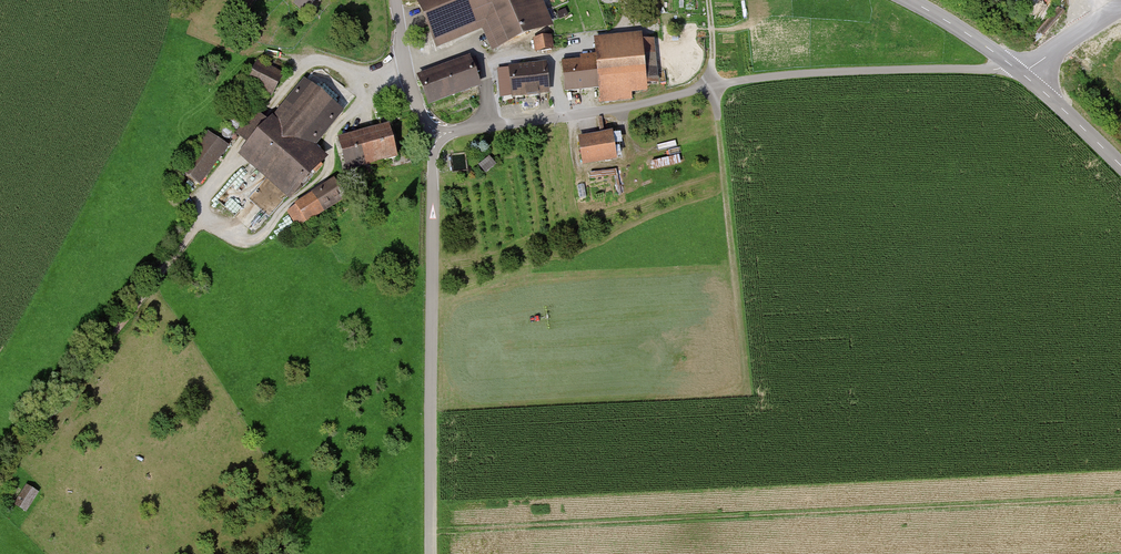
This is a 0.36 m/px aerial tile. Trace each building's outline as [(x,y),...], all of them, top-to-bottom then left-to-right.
[(295,3),(306,11),(315,0),(298,0),(295,3)] [(532,0),(420,0),(437,39),(487,18),(498,45),(543,26),(532,0)] [(550,37),(536,40),(538,52),(552,50),(550,37)] [(597,62),(593,63),(595,88),(604,87),(605,102),(632,100),(630,84),(655,82),(652,43),(596,48),(597,62)] [(475,59),(420,79),(429,104),(478,86),(473,74),(479,71),(475,59)] [(565,91),(595,88),(593,63),(582,64),(582,61),(575,62),(574,59),(563,60),(563,66),(562,66),(565,91)] [(282,75),(260,63),(249,82),(271,94),(282,75)] [(545,65),(524,67),(527,94),(548,92),(545,65)] [(524,67),(499,70),(502,97),(527,94),(524,67)] [(341,113),(307,83),(246,150),(292,191),(319,162),(307,151),(341,113)] [(230,123),(229,124),(229,126),(229,128),(230,129),(232,131),(233,131),(235,131),(237,131),(238,129),(239,128),(240,126),(240,125),(239,123),(238,122),(237,121),(235,121),(233,121),(232,121),(230,123)] [(388,127),(340,139),(348,170),(396,157),(388,127)] [(223,131),(222,132),(222,134),(222,136),(223,138),(224,139),(226,139),(228,139),(230,139),(231,138),(232,136),(232,135),(232,133),(232,131),(230,130),(229,129),(227,129),(226,129),(224,129),(223,131)] [(199,183),(227,148),(210,135),(182,170),(199,183)] [(612,135),(579,140),(583,163),(616,157),(612,135)] [(481,165),(485,170),(493,164),(489,158),(481,165)] [(333,182),(289,211),(299,226),(311,219),(314,224),(328,215),(325,210),(344,198),(333,182)] [(19,477),(0,499),(13,510),(32,488),(19,477)]
